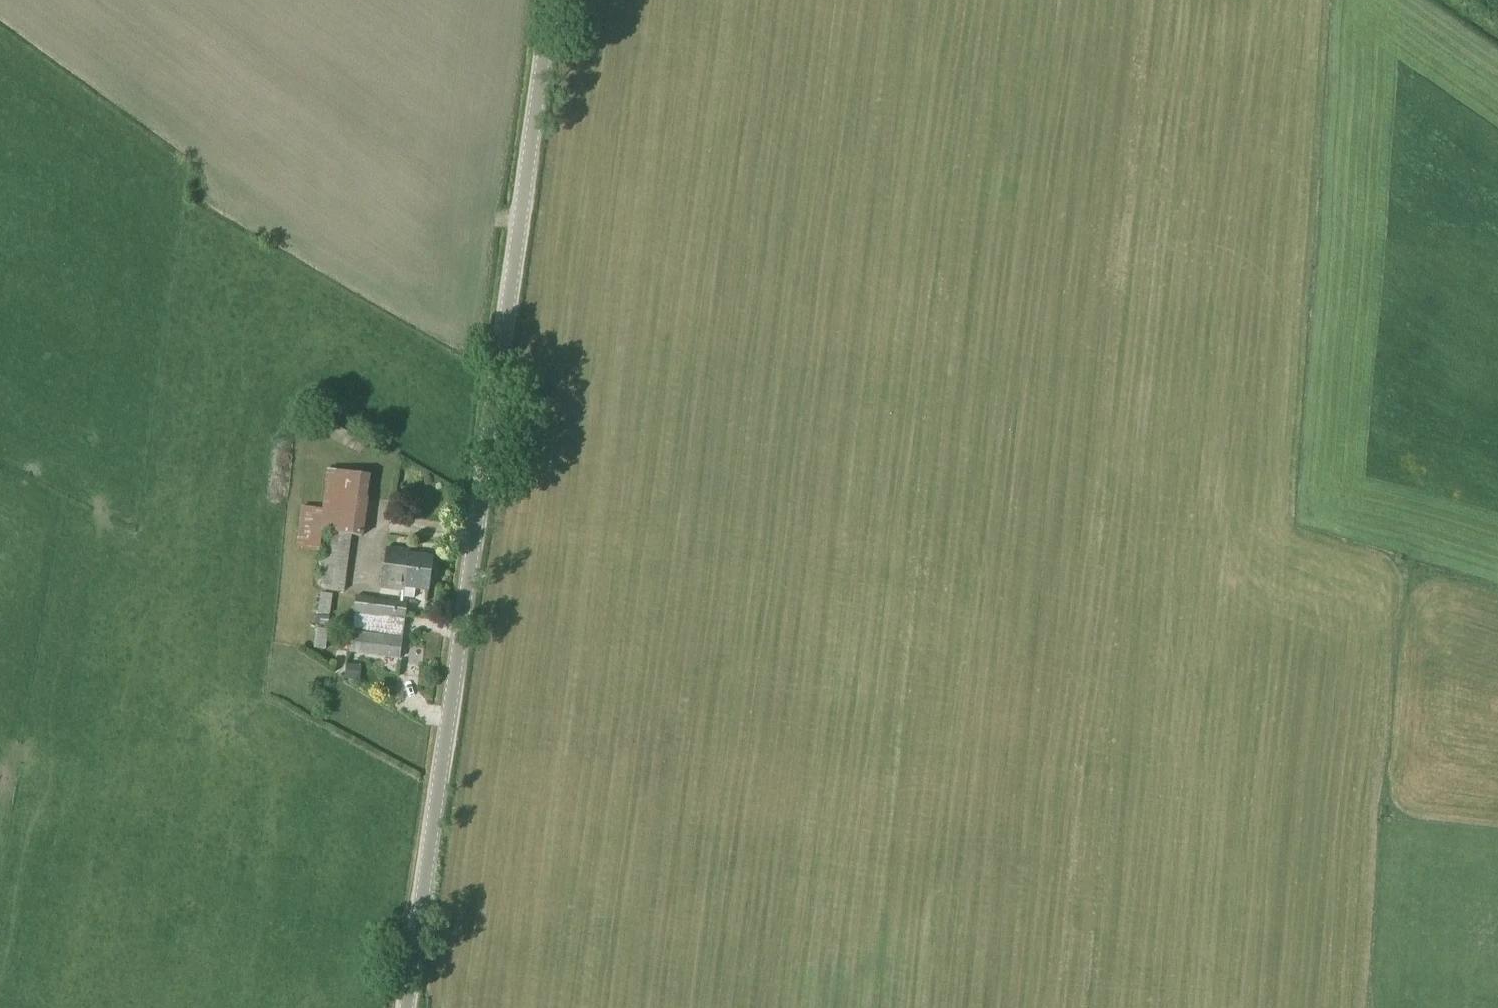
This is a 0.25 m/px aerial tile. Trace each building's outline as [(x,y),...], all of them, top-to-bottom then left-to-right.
[(305,468),(299,507),(322,510),(319,530),(328,531),(320,588),(343,592),(351,535),(363,537),(368,499),(365,499),(369,477),(305,468)] [(381,589),(380,600),(391,601),(401,602),(405,602),(413,603),(414,590),(427,591),(431,556),(407,554),(408,550),(385,547),(380,589),(381,589)] [(318,614),(328,616),(331,596),(320,595),(318,614)] [(391,601),(380,600),(355,598),(352,632),(349,632),(347,654),(399,659),(405,602),(401,602),(391,601)] [(313,648),(324,650),(327,631),(317,629),(313,648)] [(343,676),(353,677),(354,665),(345,664),(343,676)]
